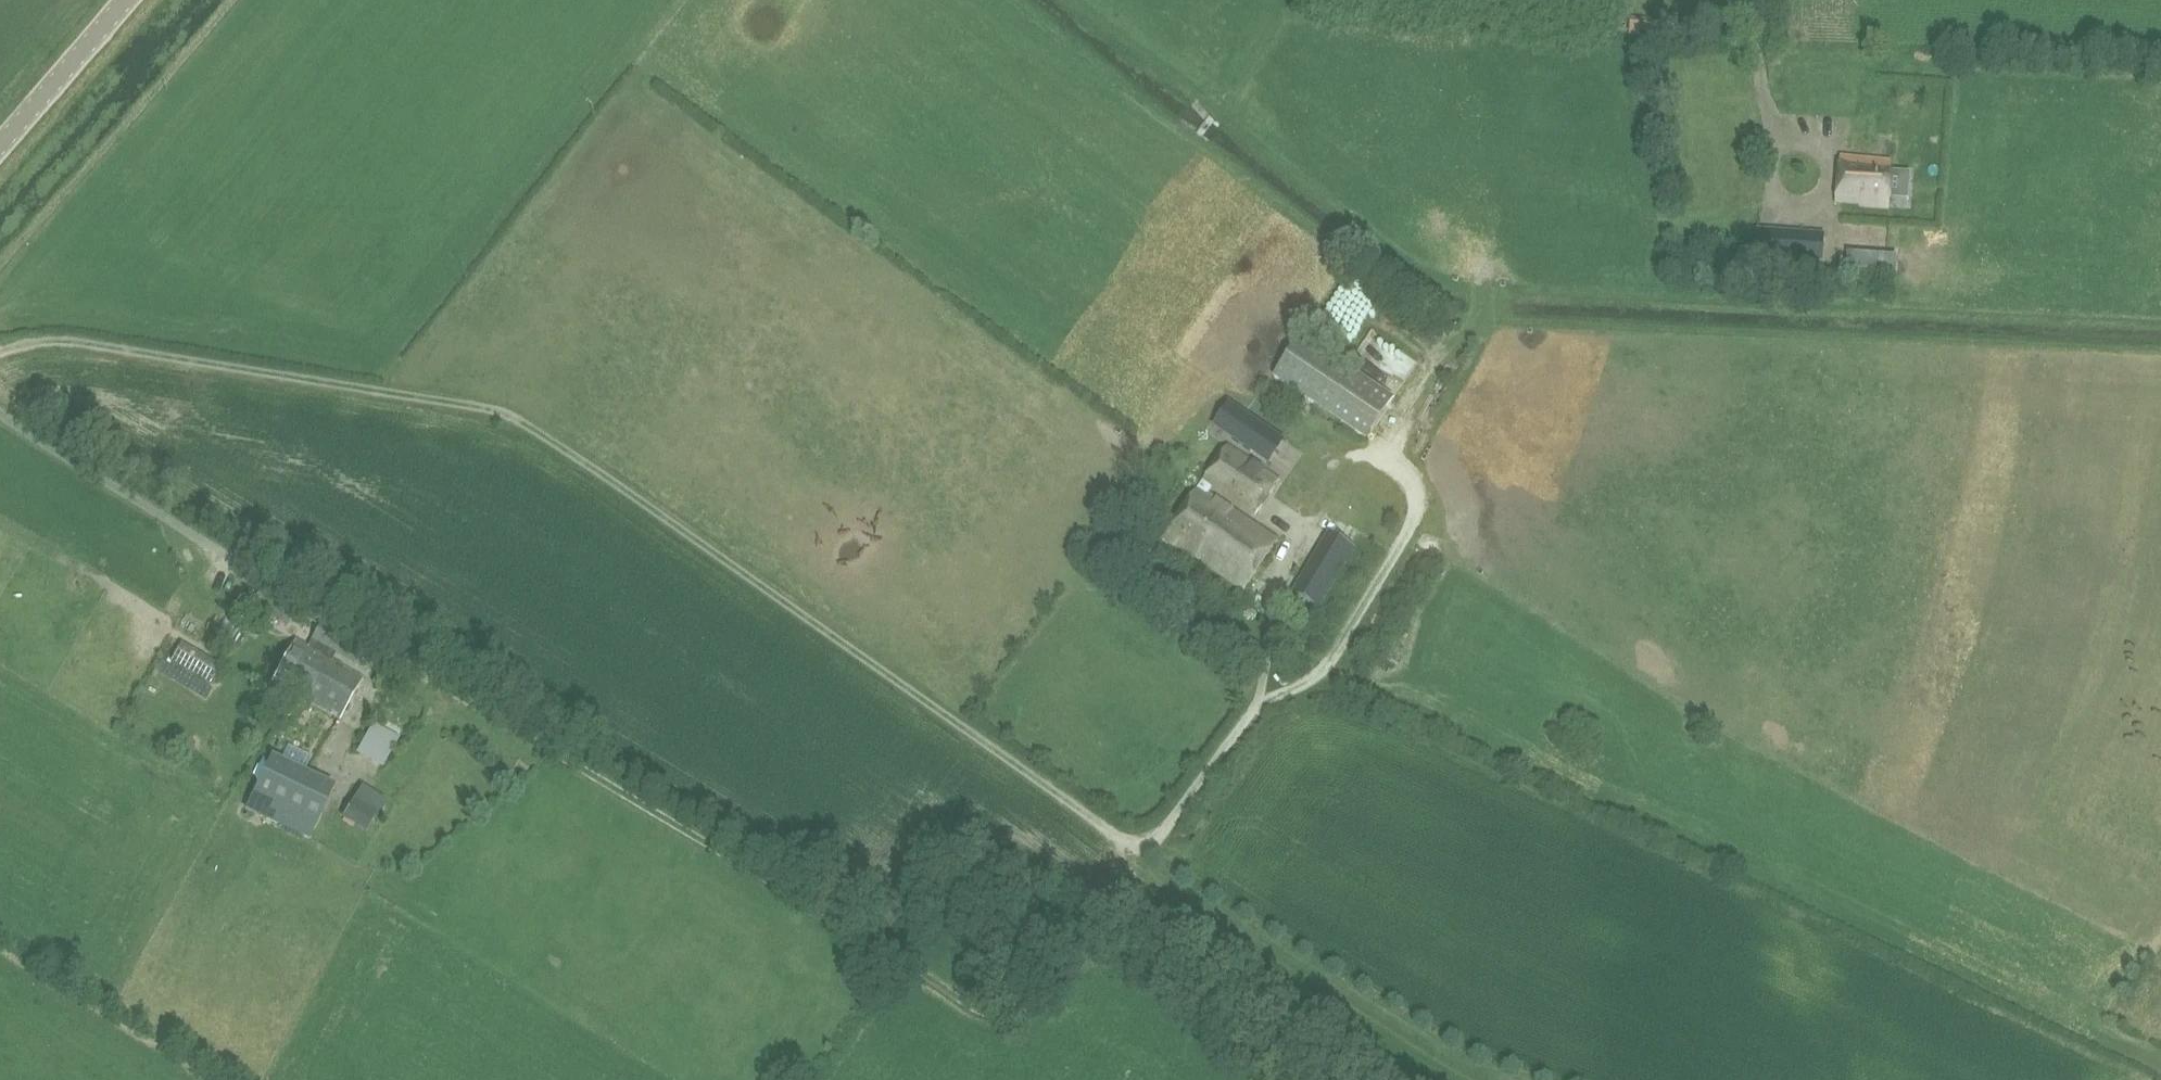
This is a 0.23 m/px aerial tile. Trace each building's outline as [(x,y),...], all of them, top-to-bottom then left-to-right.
[(1654,24),(1630,23),(1630,32),(1629,36),(1637,36),(1653,37),(1654,24)] [(1891,161),(1839,156),(1837,201),(1860,203),(1860,205),(1889,207),(1891,161)] [(1825,233),(1755,227),(1753,256),(1823,261),(1825,233)] [(1886,246),(1841,245),(1840,262),(1885,264),(1886,246)] [(1382,354),(1388,339),(1362,329),(1356,344),(1382,354)] [(1365,438),(1392,397),(1300,336),(1273,377),(1365,438)] [(1248,416),(1233,437),(1250,449),(1266,428),(1248,416)] [(1226,445),(1163,538),(1194,559),(1195,558),(1243,590),(1277,540),(1208,493),(1211,488),(1253,517),(1278,480),(1226,445)] [(1289,592),(1317,608),(1352,549),(1325,532),(1289,592)] [(283,606),(255,590),(246,605),(275,621),(283,606)] [(272,681),(300,696),(323,657),(331,662),(332,661),(336,653),(356,664),(365,648),(321,623),(308,647),(295,640),(272,681)] [(181,644),(172,659),(210,681),(218,666),(181,644)] [(363,678),(332,661),(331,662),(323,657),(300,696),(339,719),(363,678)] [(334,787),(271,758),(257,786),(272,793),(260,817),(309,840),(334,787)] [(342,817),(366,833),(378,814),(353,799),(342,817)]
